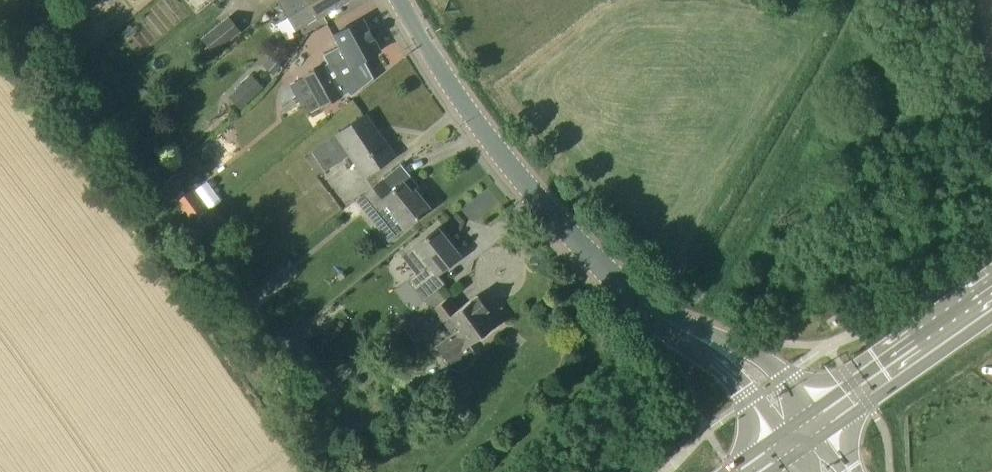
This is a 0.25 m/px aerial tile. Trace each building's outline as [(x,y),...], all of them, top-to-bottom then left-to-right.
[(347,0),(278,0),(278,1),(287,17),(291,14),(299,28),(318,17),(320,20),(347,0)] [(228,15),(201,37),(213,53),(241,31),(228,15)] [(380,51),(362,18),(332,35),(339,47),(324,55),(328,62),(325,64),(324,63),(302,75),(320,108),(342,96),(334,81),(380,51)] [(272,57),(264,67),(273,74),(281,65),(272,57)] [(240,110),(264,88),(252,75),(228,97),(240,110)] [(381,137),(365,114),(311,150),(312,151),(323,168),(325,170),(351,153),(366,175),(395,156),(382,136),(381,137)] [(393,189),(385,178),(360,197),(372,214),(386,203),(405,227),(429,207),(414,189),(411,191),(403,181),(393,189)] [(205,219),(223,205),(204,180),(186,193),(205,219)] [(456,257),(446,244),(449,242),(437,227),(401,256),(415,274),(408,279),(424,299),(444,283),(436,273),(460,255),(459,254),(456,257)] [(281,261),(257,281),(267,294),(292,274),(281,261)] [(489,312),(477,295),(458,309),(448,296),(409,325),(419,339),(449,316),(458,328),(435,346),(451,367),(453,368),(455,370),(459,370),(464,369),(466,368),(468,367),(470,365),(472,362),(473,359),(474,355),(474,353),(473,350),(469,345),(498,323),(496,321),(495,322),(496,323),(492,326),(483,313),(487,311),(488,312),(489,312)]
